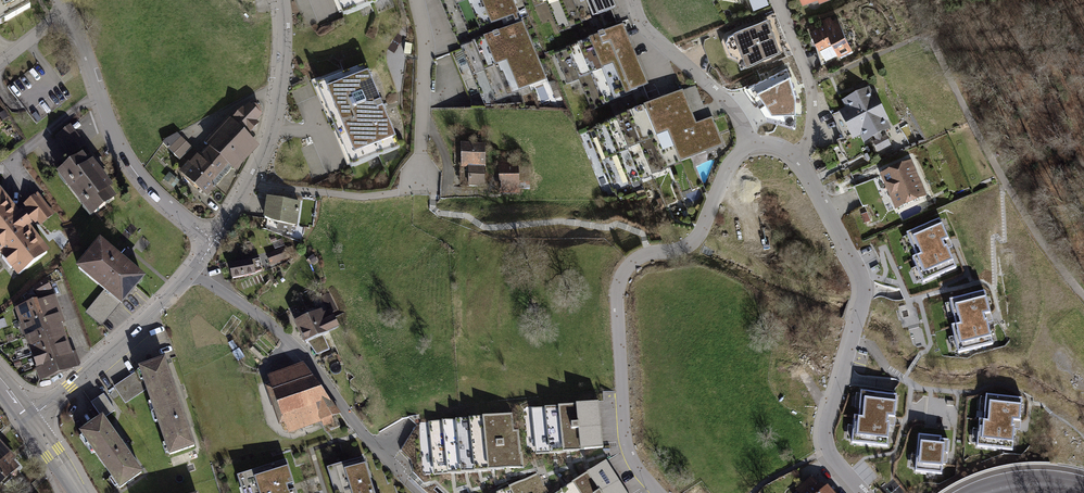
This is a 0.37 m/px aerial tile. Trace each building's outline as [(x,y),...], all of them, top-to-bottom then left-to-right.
[(5,22),(30,7),(26,0),(0,0),(0,14),(5,22)] [(347,10),(371,0),(343,0),(347,10)] [(469,0),(443,0),(461,44),(479,37),(475,29),(480,27),(469,0)] [(484,0),(469,0),(480,27),(493,22),(484,0)] [(493,22),(516,12),(511,0),(484,0),(493,22)] [(561,0),(547,0),(560,30),(571,25),(561,0)] [(574,0),(561,0),(571,25),(582,20),(574,0)] [(591,0),(574,0),(582,20),(597,14),(591,0)] [(597,14),(598,17),(613,10),(609,0),(591,0),(597,14)] [(753,10),(769,4),(767,0),(750,0),(753,10)] [(825,24),(811,31),(822,54),(836,47),(838,53),(851,47),(837,19),(832,21),(830,17),(823,20),(825,24)] [(767,20),(728,34),(726,40),(730,53),(736,56),(749,51),(752,59),(777,49),(767,20)] [(543,79),(522,28),(499,37),(498,33),(492,35),(494,40),(489,42),(496,58),(505,54),(519,89),(543,79)] [(622,31),(607,37),(629,92),(630,94),(646,87),(622,31)] [(629,92),(607,37),(604,38),(603,35),(598,37),(600,41),(592,44),(615,98),(629,92)] [(496,58),(489,42),(476,47),(482,64),(494,59),(508,94),(519,89),(505,54),(496,58)] [(615,98),(592,44),(581,49),(603,103),(615,98)] [(482,64),(476,47),(464,52),(482,94),(493,90),(497,98),(508,94),(494,59),(482,64)] [(603,103),(581,49),(558,59),(566,76),(577,72),(592,107),(603,103)] [(482,94),(464,52),(453,57),(471,99),(482,94)] [(752,96),(758,105),(793,90),(787,69),(753,84),(757,94),(752,96)] [(367,70),(324,88),(338,122),(333,125),(335,130),(340,127),(355,162),(398,144),(367,70)] [(793,90),(758,105),(767,117),(770,114),(780,117),(779,121),(794,125),(795,97),(793,90)] [(863,93),(846,102),(850,110),(842,115),(853,136),(861,132),(866,140),(875,136),(879,133),(887,129),(883,120),(886,119),(874,98),(868,101),(863,93)] [(682,98),(670,103),(693,156),(721,144),(711,121),(695,128),(682,98)] [(693,156),(670,103),(647,112),(670,166),(693,156)] [(229,119),(234,123),(244,133),(247,135),(257,125),(254,122),(261,115),(259,114),(261,112),(260,109),(258,107),(256,105),(253,105),(250,106),(245,111),(243,110),(233,115),(229,119)] [(670,166),(647,112),(643,114),(641,110),(636,112),(638,116),(631,120),(653,173),(670,166)] [(653,173),(631,120),(619,124),(641,177),(653,173)] [(221,158),(244,133),(234,123),(210,148),(221,158)] [(641,177),(619,124),(608,129),(630,182),(641,177)] [(83,144),(70,127),(57,137),(71,154),(83,144)] [(630,182),(608,129),(591,136),(613,189),(630,182)] [(166,139),(163,143),(179,160),(191,148),(177,133),(166,139)] [(200,155),(198,157),(221,178),(254,142),(247,135),(244,133),(221,158),(210,148),(202,157),(200,155)] [(879,133),(875,136),(878,141),(874,144),(878,151),(890,145),(886,137),(882,139),(879,133)] [(484,145),(463,146),(463,186),(484,186),(484,145)] [(196,159),(191,165),(214,186),(221,178),(198,157),(197,157),(195,155),(194,157),(196,159)] [(85,202),(94,213),(105,205),(105,204),(112,199),(113,199),(114,198),(107,189),(110,187),(103,178),(102,178),(98,173),(99,173),(92,163),(88,166),(82,157),(73,164),(62,172),(71,183),(68,186),(82,204),(85,202)] [(909,163),(883,174),(898,208),(923,196),(909,163)] [(191,165),(184,173),(187,175),(184,178),(189,183),(192,180),(207,194),(214,186),(191,165)] [(517,188),(516,165),(501,166),(502,189),(517,188)] [(19,274),(47,253),(27,228),(38,220),(40,223),(52,214),(40,199),(18,216),(0,193),(0,252),(1,251),(19,274)] [(299,203),(267,198),(265,217),(270,221),(295,225),(299,203)] [(922,281),(923,284),(956,269),(947,249),(948,247),(946,243),(948,241),(939,220),(906,235),(908,237),(910,236),(916,249),(913,250),(916,258),(912,259),(916,269),(919,268),(924,280),(922,281)] [(106,290),(87,313),(100,323),(109,312),(110,313),(119,302),(121,304),(143,278),(134,270),(124,261),(124,262),(119,258),(120,258),(109,249),(109,250),(100,242),(78,268),(89,277),(92,274),(113,292),(111,294),(106,290)] [(283,250),(267,256),(271,263),(286,257),(283,250)] [(258,259),(229,266),(232,278),(253,274),(261,271),(258,259)] [(33,288),(38,296),(51,289),(46,280),(42,283),(33,288)] [(957,350),(958,353),(993,344),(987,323),(989,320),(987,315),(990,315),(984,293),(949,302),(950,305),(953,304),(956,317),(954,318),(956,326),(951,327),(954,337),(957,336),(960,349),(957,350)] [(48,339),(62,334),(58,324),(64,322),(55,298),(37,304),(41,316),(22,324),(26,336),(39,331),(41,338),(47,335),(48,339)] [(41,316),(37,304),(36,301),(16,309),(20,321),(22,324),(41,316)] [(297,323),(306,341),(328,330),(338,326),(334,318),(329,320),(326,313),(321,316),(319,312),(297,323)] [(328,330),(306,341),(315,360),(338,349),(328,330)] [(57,350),(66,346),(62,334),(48,339),(47,335),(41,338),(39,331),(26,336),(33,354),(55,346),(57,350)] [(58,354),(68,351),(66,346),(57,350),(55,346),(33,354),(38,367),(59,360),(58,354)] [(68,351),(58,354),(59,360),(38,367),(42,379),(74,367),(72,364),(78,362),(74,352),(69,354),(68,351)] [(147,388),(155,412),(179,404),(164,360),(140,369),(141,371),(115,388),(125,403),(147,388)] [(306,368),(272,380),(291,430),(339,413),(306,368)] [(852,440),(852,443),(887,446),(889,424),(892,422),(892,418),(895,418),(897,395),(861,392),(861,395),(863,395),(862,409),(860,408),(859,417),(854,416),(853,427),(856,427),(855,440),(852,440)] [(102,418),(81,433),(120,488),(141,473),(103,418),(115,410),(104,396),(92,404),(102,418)] [(977,444),(977,446),(1013,450),(1015,428),(1017,426),(1017,421),(1020,422),(1022,399),(986,396),(986,398),(989,399),(988,412),(985,412),(984,420),(979,420),(978,430),(981,430),(980,444),(977,444)] [(598,402),(576,404),(581,450),(603,448),(598,402)] [(179,404),(155,412),(170,454),(194,446),(179,404)] [(576,404),(555,406),(560,452),(581,450),(576,404)] [(555,406),(535,408),(537,426),(535,426),(538,455),(560,452),(555,406)] [(512,414),(496,415),(501,469),(523,467),(522,452),(521,453),(518,430),(514,430),(512,414)] [(496,415),(479,417),(485,471),(501,469),(496,415)] [(479,417),(463,419),(469,472),(485,471),(479,417)] [(463,419),(447,420),(452,474),(469,472),(463,419)] [(447,420),(433,422),(436,447),(433,447),(436,476),(452,474),(447,420)] [(941,438),(918,436),(917,456),(920,456),(919,469),(915,468),(915,471),(942,474),(943,453),(947,454),(949,441),(941,440),(941,438)] [(6,457),(0,463),(0,483),(17,468),(6,457)] [(335,466),(344,492),(374,492),(363,458),(335,466)] [(245,473),(252,492),(296,492),(295,490),(288,492),(286,486),(293,484),(285,461),(245,473)] [(588,473),(601,492),(626,492),(606,461),(588,473)] [(570,484),(576,492),(601,492),(588,473),(570,484)] [(529,477),(515,484),(519,492),(536,492),(529,477)] [(811,477),(797,490),(800,492),(825,492),(826,491),(820,484),(819,485),(811,477)] [(515,484),(500,491),(501,492),(519,492),(515,484)] [(556,492),(576,492),(570,484),(556,492)]
